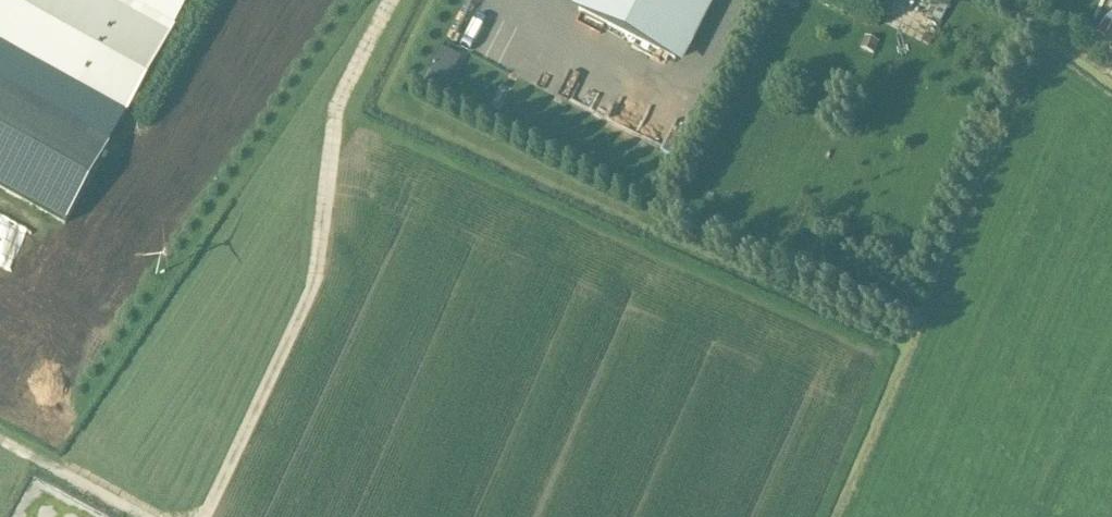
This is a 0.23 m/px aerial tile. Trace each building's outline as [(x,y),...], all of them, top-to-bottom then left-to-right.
[(125,116),(170,34),(108,0),(0,0),(0,47),(125,116)] [(173,25),(187,0),(127,0),(173,25)] [(579,11),(676,61),(707,0),(584,0),(579,11)] [(866,37),(861,49),(874,55),(880,43),(866,37)] [(0,87),(0,190),(64,226),(107,146),(0,87)]
